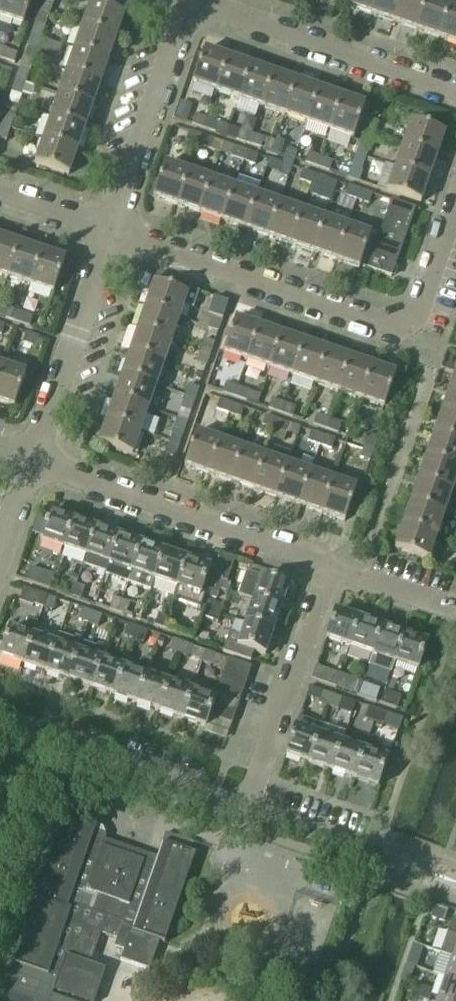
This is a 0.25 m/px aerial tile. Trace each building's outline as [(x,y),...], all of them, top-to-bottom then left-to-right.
[(31,0),(5,0),(0,15),(0,18),(23,26),(31,0)] [(376,0),(349,0),(347,7),(371,15),(376,0)] [(401,0),(376,0),(371,15),(394,23),(401,0)] [(427,0),(401,0),(394,23),(416,31),(427,0)] [(450,4),(437,0),(427,0),(416,31),(439,38),(450,4)] [(50,17),(54,5),(45,2),(41,13),(50,17)] [(116,39),(124,16),(90,4),(82,28),(116,39)] [(450,4),(439,38),(455,44),(455,6),(450,4)] [(42,39),(46,27),(37,24),(33,36),(42,39)] [(108,62),(116,39),(82,28),(74,50),(108,62)] [(38,51),(42,39),(33,36),(29,47),(38,51)] [(9,44),(7,50),(17,54),(21,44),(16,42),(9,44)] [(100,85),(108,62),(74,50),(66,73),(100,85)] [(217,92),(228,58),(205,50),(193,84),(217,92)] [(239,100),(251,66),(228,58),(217,92),(239,100)] [(262,108),(274,74),(251,66),(239,100),(262,108)] [(26,84),(30,73),(21,69),(17,81),(26,84)] [(92,107),(100,85),(66,73),(59,96),(92,107)] [(284,115),(296,82),(274,74),(262,108),(284,115)] [(22,96),(26,84),(17,81),(13,93),(22,96)] [(307,123),(319,89),(296,82),(284,115),(307,123)] [(330,131),(342,97),(319,89),(307,123),(330,131)] [(84,130),(92,107),(59,96),(51,119),(84,130)] [(353,139),(365,105),(342,97),(330,131),(353,139)] [(180,102),(174,118),(186,122),(192,106),(180,102)] [(203,128),(207,118),(194,114),(191,124),(203,128)] [(11,130),(15,118),(5,115),(1,126),(11,130)] [(215,132),(219,122),(207,118),(203,128),(215,132)] [(77,153),(84,130),(51,119),(43,141),(77,153)] [(374,136),(379,124),(368,120),(364,133),(374,136)] [(437,158),(445,134),(411,122),(402,146),(437,158)] [(11,130),(1,126),(0,130),(0,139),(7,141),(11,130)] [(249,144),(252,134),(240,130),(237,140),(249,144)] [(197,146),(201,136),(188,132),(185,142),(197,146)] [(367,159),(374,136),(364,133),(356,155),(367,159)] [(261,148),(265,138),(252,134),(249,144),(261,148)] [(209,150),(213,140),(201,136),(197,146),(209,150)] [(276,139),(272,152),(280,155),(285,142),(276,139)] [(68,176),(77,153),(43,141),(35,164),(68,176)] [(429,181),(437,158),(402,146),(395,169),(429,181)] [(243,162),(246,152),(234,147),(230,158),(243,162)] [(293,163),(297,151),(287,148),(283,160),(293,163)] [(255,166),(259,156),(246,152),(243,162),(255,166)] [(317,168),(320,157),(308,153),(305,163),(317,168)] [(359,182),(367,159),(356,155),(348,178),(359,182)] [(329,172),(333,162),(320,157),(317,168),(329,172)] [(289,176),(293,163),(283,160),(279,172),(289,176)] [(177,206),(188,172),(165,164),(154,198),(177,206)] [(421,203),(429,181),(395,169),(387,192),(421,203)] [(311,185),(314,175),(302,171),(298,181),(311,185)] [(200,214),(211,180),(188,172),(177,206),(200,214)] [(323,190),(327,179),(314,175),(311,185),(323,190)] [(222,221),(234,188),(211,180),(200,214),(222,221)] [(356,201),(360,191),(347,186),(344,197),(356,201)] [(245,229),(256,195),(234,188),(222,221),(245,229)] [(368,205),(372,195),(360,191),(356,201),(368,205)] [(268,237),(279,203),(256,195),(245,229),(268,237)] [(391,278),(415,210),(390,201),(367,269),(391,278)] [(290,245),(302,211),(279,203),(268,237),(290,245)] [(313,253),(325,219),(302,211),(290,245),(313,253)] [(335,260),(347,227),(325,219),(313,253),(335,260)] [(359,269),(371,235),(347,227),(335,260),(359,269)] [(19,244),(0,238),(0,276),(7,278),(19,244)] [(30,286),(42,252),(19,244),(7,278),(30,286)] [(53,294),(65,260),(42,252),(30,286),(53,294)] [(190,290),(191,287),(157,275),(146,306),(180,319),(184,306),(194,309),(199,293),(190,290)] [(214,298),(208,315),(213,316),(208,329),(218,332),(228,302),(214,298)] [(172,341),(180,319),(146,306),(138,329),(172,341)] [(17,323),(21,312),(8,308),(5,318),(17,323)] [(29,327),(33,317),(21,312),(17,323),(29,327)] [(248,361),(259,327),(236,319),(224,353),(248,361)] [(270,368),(281,335),(259,327),(248,361),(270,368)] [(164,364),(172,341),(138,329),(130,352),(164,364)] [(34,348),(38,338),(26,334),(22,344),(34,348)] [(293,376),(304,343),(281,335),(270,368),(293,376)] [(210,355),(214,343),(205,339),(201,351),(210,355)] [(315,384),(327,350),(304,343),(293,376),(315,384)] [(338,392),(350,358),(327,350),(315,384),(338,392)] [(206,367),(210,355),(201,351),(196,364),(206,367)] [(156,387),(164,364),(130,352),(123,375),(156,387)] [(361,400),(373,366),(350,358),(338,392),(361,400)] [(26,374),(2,366),(0,373),(0,403),(14,408),(26,374)] [(384,408),(396,374),(373,366),(361,400),(384,408)] [(149,409),(156,387),(123,375),(115,398),(149,409)] [(235,397),(239,387),(227,383),(223,393),(235,397)] [(189,385),(185,397),(195,400),(199,388),(189,385)] [(248,401),(251,391),(239,387),(235,397),(248,401)] [(449,389),(441,412),(455,417),(455,392),(449,389)] [(190,412),(195,400),(185,397),(181,409),(190,412)] [(141,432),(149,409),(115,398),(107,420),(141,432)] [(280,413),(284,402),(271,398),(268,408),(280,413)] [(229,414),(233,404),(220,400),(217,410),(229,414)] [(292,417),(296,407),(284,402),(280,413),(292,417)] [(241,418),(245,408),(233,404),(229,414),(241,418)] [(441,412),(434,435),(455,443),(455,417),(441,412)] [(325,428),(329,418),(317,414),(313,424),(325,428)] [(274,430),(278,420),(266,415),(262,426),(274,430)] [(349,436),(352,426),(329,418),(325,428),(349,436)] [(177,419),(169,442),(179,445),(187,422),(177,419)] [(133,455),(141,432),(107,420),(99,443),(133,455)] [(287,434),(290,424),(278,420),(274,430),(287,434)] [(320,446),(324,436),(311,431),(307,441),(320,446)] [(208,474),(220,440),(197,432),(185,466),(208,474)] [(374,449),(378,437),(368,433),(364,445),(374,449)] [(434,435),(426,457),(455,468),(455,443),(434,435)] [(332,450),(336,440),(324,436),(320,446),(332,450)] [(231,482),(242,448),(220,440),(208,474),(231,482)] [(175,456),(179,445),(169,442),(166,453),(175,456)] [(363,449),(360,458),(364,459),(370,461),(374,449),(364,445),(363,449)] [(254,490),(265,456),(242,448),(231,482),(254,490)] [(342,455),(339,464),(344,466),(350,461),(351,458),(342,455)] [(276,498),(288,464),(265,456),(254,490),(276,498)] [(455,480),(455,468),(426,457),(418,480),(452,492),(455,480)] [(299,506),(311,472),(288,464),(276,498),(299,506)] [(322,514),(333,480),(311,472),(299,506),(322,514)] [(345,522),(356,488),(333,480),(322,514),(345,522)] [(444,514),(452,492),(418,480),(410,503),(444,514)] [(436,537),(444,514),(410,503),(403,525),(436,537)] [(50,513),(40,540),(64,548),(73,521),(64,517),(63,513),(56,510),(52,513),(50,513)] [(31,533),(41,536),(47,521),(36,517),(31,533)] [(86,556),(96,528),(73,521),(64,548),(86,556)] [(429,560),(436,537),(403,525),(395,548),(429,560)] [(106,573),(109,563),(118,536),(96,528),(86,556),(83,565),(106,573)] [(109,563),(106,573),(128,581),(132,571),(141,544),(118,536),(109,563)] [(151,589),(154,579),(164,552),(141,544),(132,571),(128,581),(151,589)] [(178,587),(187,560),(164,552),(154,579),(178,587)] [(201,594),(210,568),(187,560),(178,587),(173,600),(199,609),(204,596),(201,594)] [(281,610),(288,587),(275,582),(278,575),(253,566),(250,574),(246,572),(237,596),(253,601),(281,610)] [(49,589),(54,576),(31,568),(26,581),(49,589)] [(228,593),(231,585),(218,581),(216,588),(219,590),(228,593)] [(72,597),(77,584),(69,582),(65,595),(72,597)] [(81,600),(85,587),(77,584),(72,597),(81,600)] [(211,587),(207,597),(216,600),(219,590),(216,588),(211,587)] [(43,608),(47,597),(24,589),(20,600),(43,608)] [(53,612),(57,601),(47,597),(43,608),(53,612)] [(117,613),(122,600),(114,598),(110,610),(117,613)] [(126,616),(130,603),(122,600),(117,613),(126,616)] [(273,632),(281,610),(253,601),(245,623),(273,632)] [(220,615),(223,607),(211,603),(208,611),(220,615)] [(88,624),(92,613),(83,609),(79,621),(88,624)] [(217,623),(220,615),(208,611),(206,619),(217,623)] [(349,647),(358,620),(334,612),(325,639),(349,647)] [(98,627),(102,616),(92,613),(88,624),(98,627)] [(163,629),(168,616),(159,613),(155,626),(163,629)] [(171,631),(176,619),(168,616),(163,629),(171,631)] [(23,665),(33,637),(38,623),(28,620),(23,634),(10,629),(0,657),(23,665)] [(372,655),(381,628),(358,620),(349,647),(372,655)] [(265,656),(273,632),(245,623),(240,638),(229,634),(222,653),(250,662),(253,652),(265,656)] [(134,640),(138,628),(128,625),(124,637),(134,640)] [(143,643),(147,632),(138,628),(134,640),(143,643)] [(391,674),(395,662),(404,635),(381,628),(372,655),(368,666),(391,674)] [(69,680),(78,653),(82,643),(59,635),(56,645),(46,673),(69,680)] [(417,670),(427,643),(404,635),(395,662),(417,670)] [(46,673),(56,645),(33,637),(23,665),(46,673)] [(179,655),(183,644),(173,641),(169,652),(179,655)] [(91,688),(101,661),(104,650),(82,643),(78,653),(69,680),(91,688)] [(188,659),(192,647),(183,644),(179,655),(188,659)] [(211,666),(215,655),(205,652),(202,663),(211,666)] [(137,704),(147,676),(152,662),(142,658),(137,673),(124,669),(114,696),(137,704)] [(248,679),(252,667),(229,659),(225,671),(248,679)] [(114,696),(124,669),(101,661),(91,688),(114,696)] [(335,688),(339,675),(316,667),(311,680),(335,688)] [(244,690),(248,679),(225,671),(221,682),(244,690)] [(358,695),(362,683),(339,675),(335,688),(358,695)] [(160,712),(169,684),(147,676),(137,704),(160,712)] [(240,702),(244,690),(221,682),(217,694),(240,702)] [(375,701),(379,689),(362,683),(358,695),(375,701)] [(182,720),(192,692),(169,684),(160,712),(182,720)] [(397,709),(401,697),(385,691),(380,703),(397,709)] [(205,728),(209,717),(213,705),(215,700),(192,692),(182,720),(205,728)] [(328,707),(332,695),(323,692),(319,704),(328,707)] [(236,713),(240,702),(217,694),(215,700),(213,705),(236,713)] [(337,711),(342,698),(332,695),(328,707),(337,711)] [(232,725),(236,713),(213,705),(209,717),(232,725)] [(373,723),(378,711),(368,708),(364,720),(373,723)] [(383,726),(387,714),(378,711),(373,723),(383,726)] [(295,727),(285,755),(309,764),(319,735),(322,726),(298,717),(295,727)] [(319,735),(309,764),(331,771),(341,743),(340,742),(344,733),(322,726),(319,735)] [(354,779),(364,750),(341,743),(331,771),(354,779)] [(377,787),(387,758),(364,750),(354,779),(377,787)] [(195,855),(163,844),(158,858),(105,840),(106,837),(102,829),(96,827),(98,821),(65,810),(34,899),(38,900),(15,965),(46,976),(37,1000),(51,1000),(54,992),(79,1000),(94,1000),(105,971),(91,965),(101,934),(117,939),(113,948),(124,952),(120,961),(149,971),(159,942),(164,944),(195,855)] [(445,923),(449,912),(437,908),(433,919),(445,923)] [(453,918),(440,954),(451,958),(455,960),(455,919),(453,918)] [(419,968),(424,954),(414,951),(409,965),(419,968)] [(451,958),(444,978),(455,982),(455,960),(451,958)] [(444,978),(437,999),(443,1000),(455,1000),(455,982),(444,978)] [(420,999),(424,987),(415,984),(411,996),(420,999)] [(432,990),(424,987),(420,999),(426,1000),(429,1000),(432,990)]
